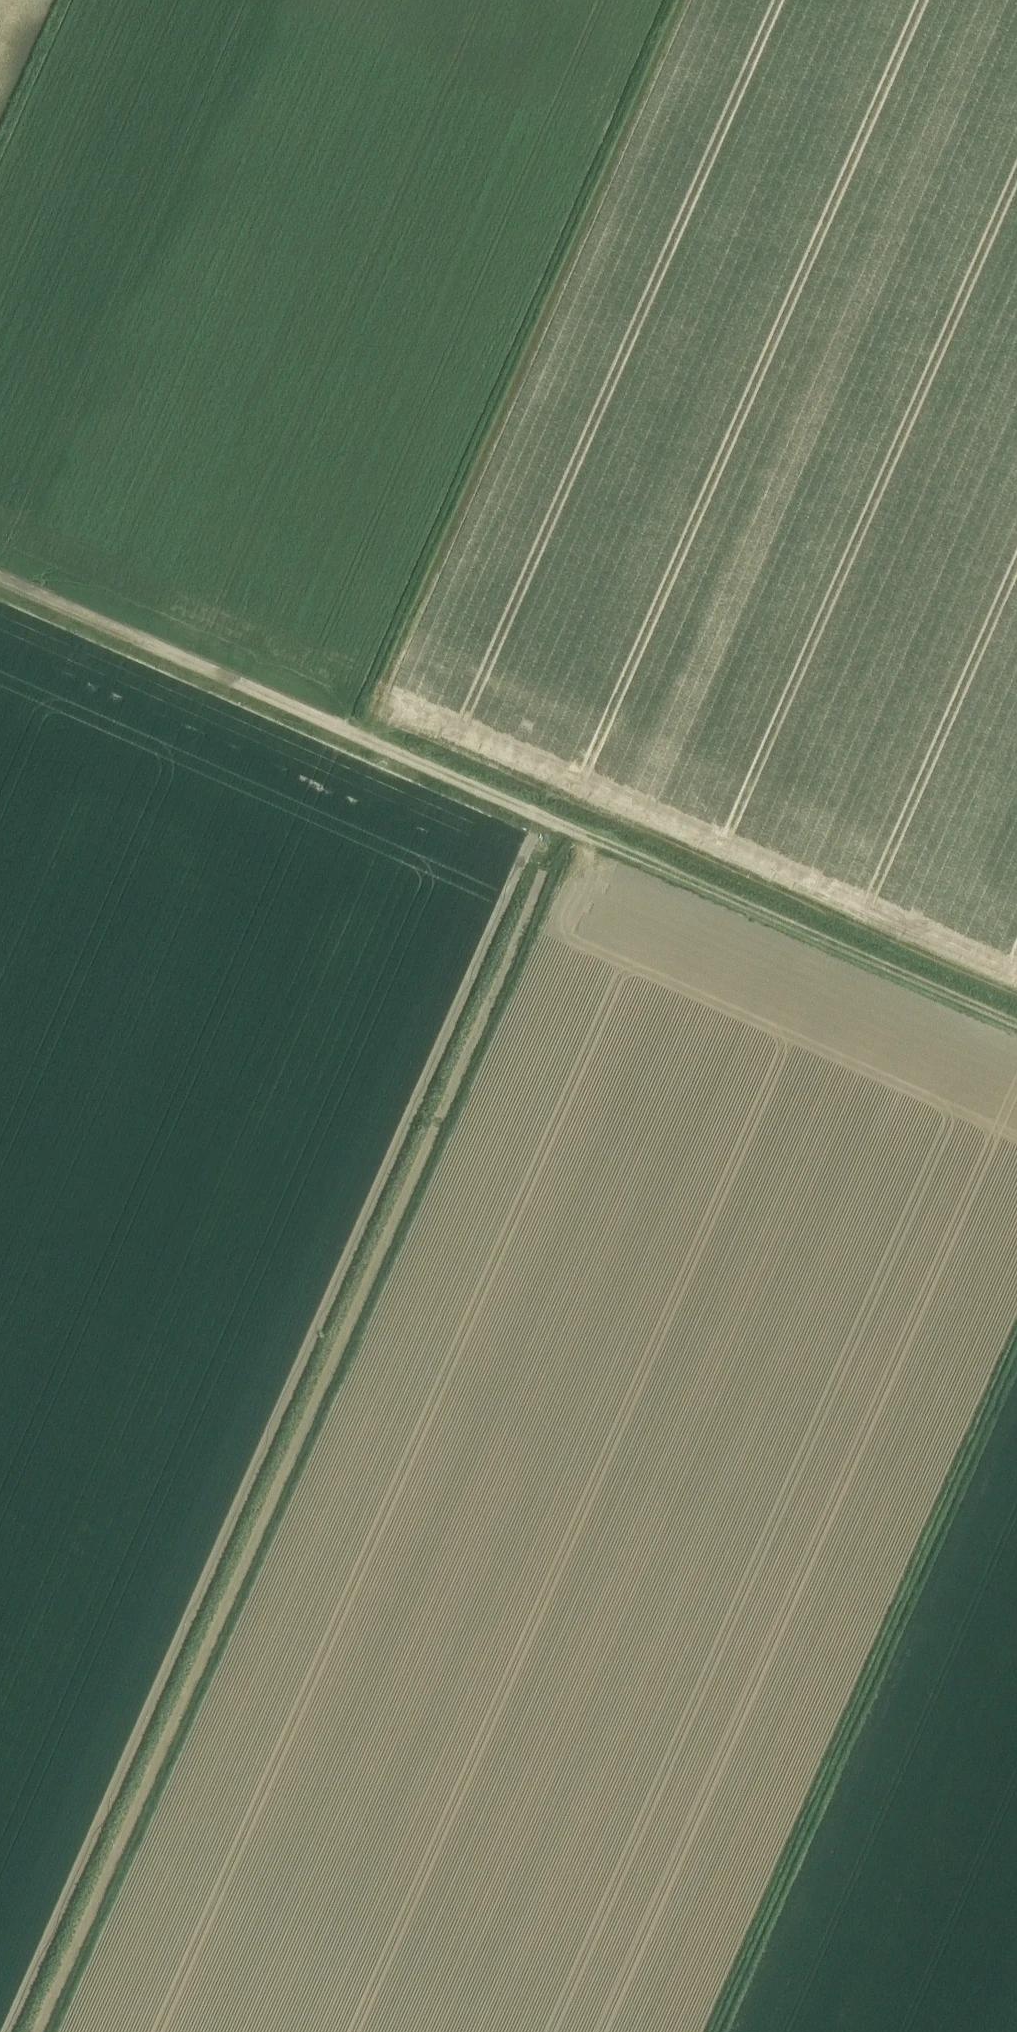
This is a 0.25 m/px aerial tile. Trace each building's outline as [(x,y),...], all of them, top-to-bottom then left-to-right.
[(364,713),(372,717),(380,699),(371,696),(364,713)]
